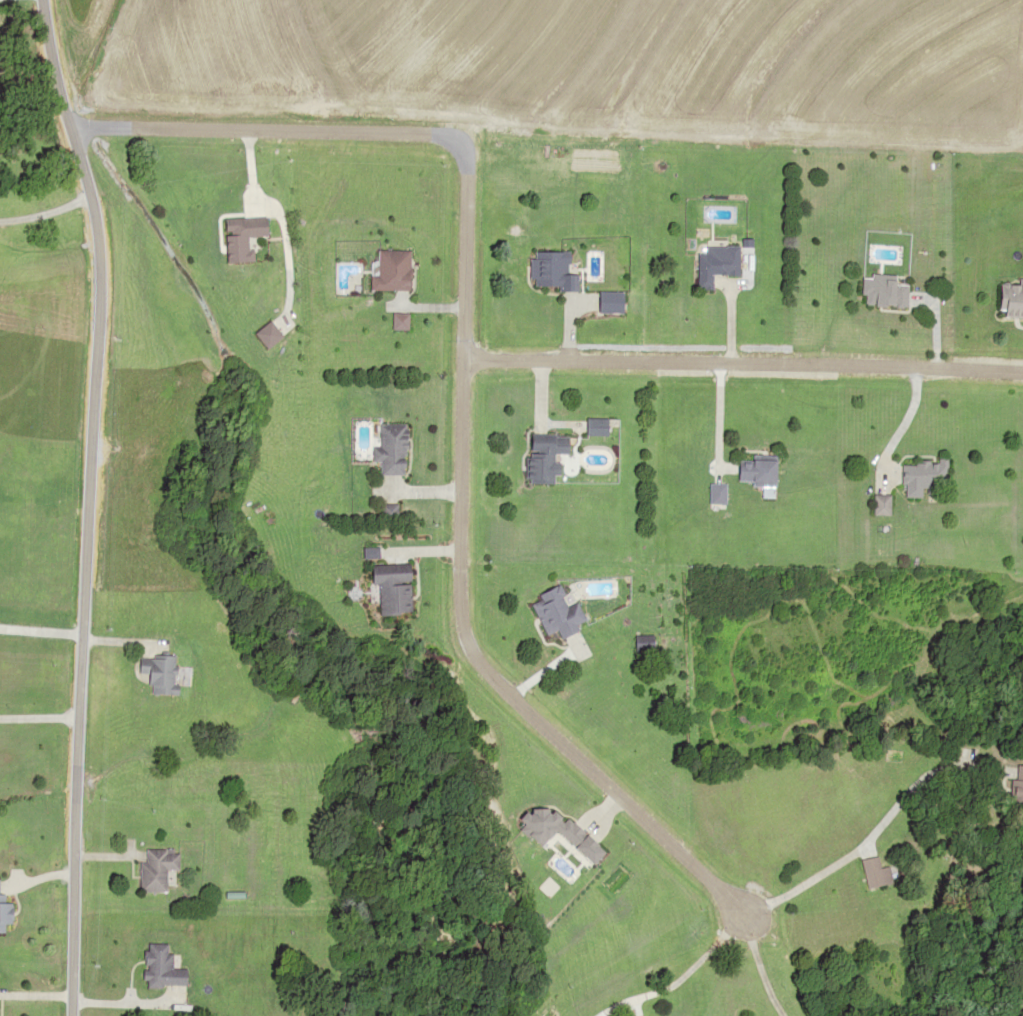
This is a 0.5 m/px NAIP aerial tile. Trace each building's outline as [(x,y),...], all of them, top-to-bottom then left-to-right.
[(248,262),(247,237),(263,237),(262,219),(219,220),(220,263),(248,262)] [(697,254),(697,290),(711,290),(711,275),(738,275),(738,246),(705,246),(705,254),(697,254)] [(404,251),(368,251),(367,291),(404,291),(404,251)] [(565,270),(566,253),(526,252),(525,290),(573,290),(574,270),(565,270)] [(903,306),(903,284),(894,284),(894,275),(861,275),(861,306),(903,306)] [(1012,282),(1012,286),(992,285),(991,313),(1022,314),(1022,282),(1012,282)] [(401,314),(387,314),(387,329),(401,329),(401,314)] [(261,348),(277,336),(265,321),(250,333),(261,348)] [(602,436),(602,419),(582,419),(582,436),(602,436)] [(399,424),(372,424),(371,448),(365,448),(365,462),(372,462),(372,475),(398,476),(399,424)] [(551,483),(551,454),(562,455),(563,436),(521,435),(521,483),(551,483)] [(771,485),(771,461),(733,461),(733,485),(771,485)] [(939,461),(896,462),(897,497),(939,496),(939,461)] [(721,503),(721,485),(706,485),(706,503),(721,503)] [(869,516),(884,516),(884,495),(869,495),(869,516)] [(378,520),(389,520),(389,505),(378,505),(378,520)] [(372,616),(405,614),(403,563),(362,565),(362,585),(371,585),(372,616)] [(527,604),(542,636),(553,631),(557,639),(574,631),(572,626),(582,621),(573,602),(564,606),(554,585),(533,595),(536,600),(527,604)] [(174,695),(174,656),(136,655),(136,674),(147,675),(147,694),(174,695)] [(1001,769),(999,809),(1022,810),(1022,770),(1001,769)] [(595,854),(540,796),(513,822),(535,846),(551,830),(584,864),(595,854)] [(142,862),(142,892),(167,892),(167,871),(180,871),(180,850),(147,850),(147,862),(142,862)] [(889,884),(886,867),(877,869),(875,857),(858,860),(863,888),(889,884)] [(183,986),(183,967),(170,967),(170,944),(145,944),(144,986),(183,986)]
